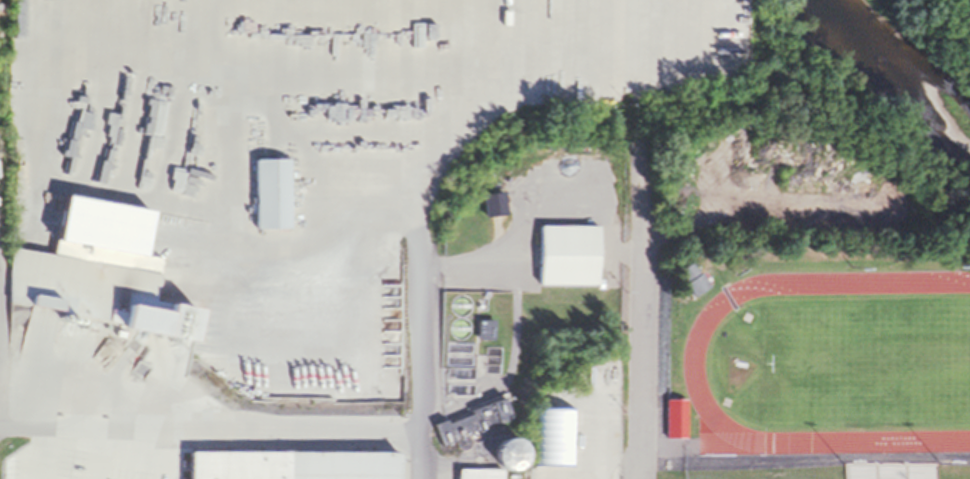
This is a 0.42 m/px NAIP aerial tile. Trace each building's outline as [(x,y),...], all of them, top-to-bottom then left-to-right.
[(72,60),(85,60),(85,45),(96,45),(96,0),(71,0),(72,60)] [(252,159),(252,229),(287,229),(287,159),(252,159)] [(481,216),(502,214),(499,192),(479,194),(481,216)] [(63,195),(53,254),(15,248),(0,344),(0,345),(19,348),(26,307),(107,319),(109,305),(151,312),(160,258),(142,255),(149,209),(63,195)] [(595,226),(536,225),(536,285),(595,286),(595,226)] [(705,288),(691,262),(675,270),(689,296),(705,288)] [(493,339),(493,320),(476,320),(476,339),(493,339)] [(511,422),(504,400),(433,422),(439,444),(511,422)] [(685,438),(685,400),(666,400),(666,438),(685,438)] [(572,465),(572,409),(534,409),(534,465),(572,465)] [(523,440),(498,440),(498,469),(523,469),(523,440)] [(187,478),(397,478),(397,452),(187,452),(187,478)] [(935,463),(845,463),(845,478),(935,478),(935,463)] [(32,465),(13,467),(14,471),(0,474),(0,478),(34,478),(32,465)] [(456,469),(456,478),(500,478),(500,469),(456,469)]
